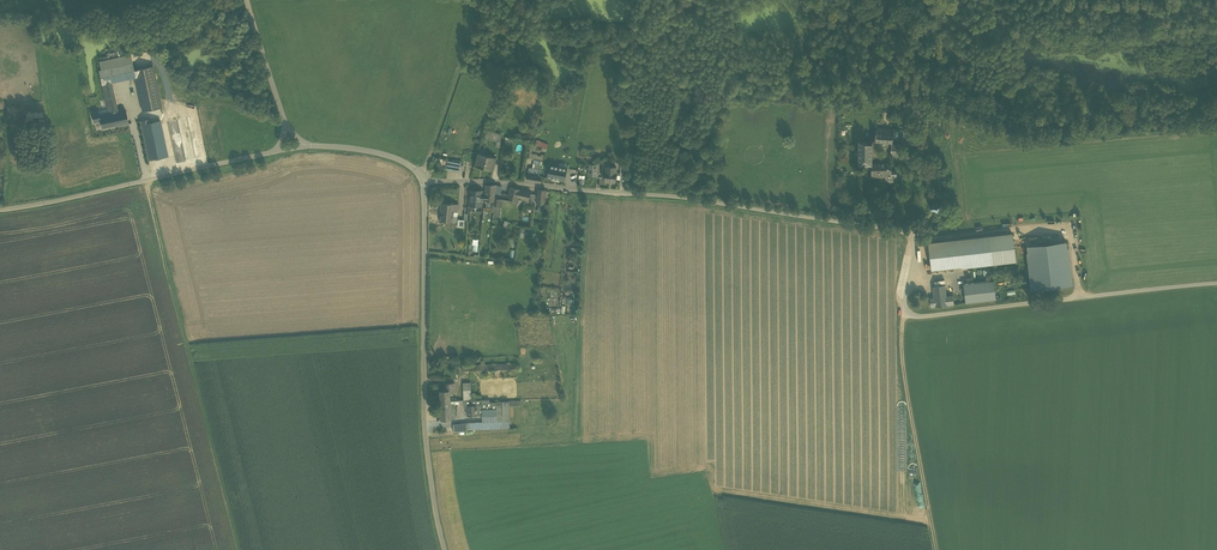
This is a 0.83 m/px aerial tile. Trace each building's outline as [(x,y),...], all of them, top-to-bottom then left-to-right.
[(131,63),(134,77),(135,77),(134,70),(131,55),(100,62),(101,70),(131,63)] [(99,70),(102,84),(112,82),(134,77),(131,63),(101,70),(99,70)] [(135,77),(143,111),(162,107),(153,66),(134,70),(135,77)] [(111,112),(118,110),(112,82),(102,84),(106,101),(108,108),(109,112),(111,112)] [(115,125),(115,126),(129,123),(125,109),(118,110),(111,112),(114,126),(115,125)] [(237,112),(253,125),(256,121),(240,109),(237,112)] [(100,121),(102,128),(114,126),(111,112),(109,112),(99,115),(98,111),(92,113),(94,123),(100,121)] [(160,120),(151,122),(150,118),(140,120),(141,124),(148,160),(168,156),(160,120)] [(168,120),(176,165),(196,162),(190,126),(179,128),(178,119),(168,120)] [(870,135),(868,143),(873,141),(874,142),(875,141),(892,142),(892,130),(877,128),(876,131),(875,136),(870,135)] [(487,130),(482,144),(486,145),(488,138),(491,131),(487,130)] [(537,139),(535,143),(546,148),(548,144),(537,139)] [(859,164),(871,164),(871,163),(871,146),(873,141),(868,143),(859,141),(859,150),(858,157),(859,164)] [(475,166),(492,171),(496,158),(495,158),(495,157),(495,158),(484,154),(479,153),(475,166)] [(451,170),(459,172),(461,161),(453,160),(453,162),(451,170)] [(872,176),(886,176),(891,176),(891,170),(890,163),(871,163),(871,164),(872,176)] [(564,177),(565,165),(548,164),(547,175),(564,177)] [(528,178),(542,181),(542,175),(538,175),(539,171),(530,169),(528,178)] [(896,170),(891,170),(891,176),(886,176),(886,182),(896,182),(895,178),(896,177),(896,170)] [(615,182),(616,172),(605,171),(605,181),(615,182)] [(486,191),(485,196),(485,198),(485,201),(494,201),(494,196),(497,185),(496,184),(486,185),(485,191),(486,191)] [(510,187),(508,195),(519,198),(520,198),(525,201),(528,203),(528,202),(530,194),(531,192),(510,187)] [(536,203),(544,204),(546,190),(538,189),(536,203)] [(482,206),(482,198),(482,196),(482,191),(482,190),(470,190),(469,206),(482,206)] [(519,198),(508,195),(507,194),(501,193),(501,194),(496,194),(496,195),(494,206),(495,206),(501,207),(502,201),(506,202),(511,203),(517,204),(518,200),(519,198)] [(516,207),(523,209),(524,201),(518,200),(517,204),(516,207)] [(486,211),(493,212),(494,207),(494,201),(485,201),(485,203),(486,203),(486,208),(486,211)] [(931,208),(937,211),(940,205),(933,202),(931,208)] [(441,221),(455,223),(455,217),(456,211),(459,211),(460,204),(443,203),(441,221)] [(493,222),(499,223),(501,211),(501,207),(495,206),(493,222)] [(928,243),(931,270),(954,267),(961,266),(961,267),(1015,261),(1012,233),(964,239),(928,243)] [(1027,246),(1027,252),(1067,248),(1066,241),(1027,246)] [(1067,248),(1027,252),(1032,290),(1071,285),(1067,248)] [(964,284),(966,302),(996,299),(993,281),(964,284)] [(933,287),(935,298),(946,297),(944,286),(933,287)] [(930,298),(931,306),(948,304),(948,305),(954,304),(953,296),(946,297),(935,298),(930,298)] [(463,382),(464,400),(471,400),(471,396),(471,382),(463,382)] [(440,391),(440,401),(450,400),(450,393),(455,392),(454,383),(448,383),(449,388),(444,388),(444,390),(440,391)] [(450,404),(450,400),(440,401),(441,420),(456,419),(455,404),(450,404)] [(509,428),(509,405),(509,401),(490,402),(490,400),(480,400),(474,400),(471,400),(464,400),(464,403),(464,407),(467,407),(468,416),(483,415),(483,422),(468,422),(468,423),(468,429),(509,428)] [(453,424),(453,431),(468,431),(468,429),(468,423),(453,424)]
